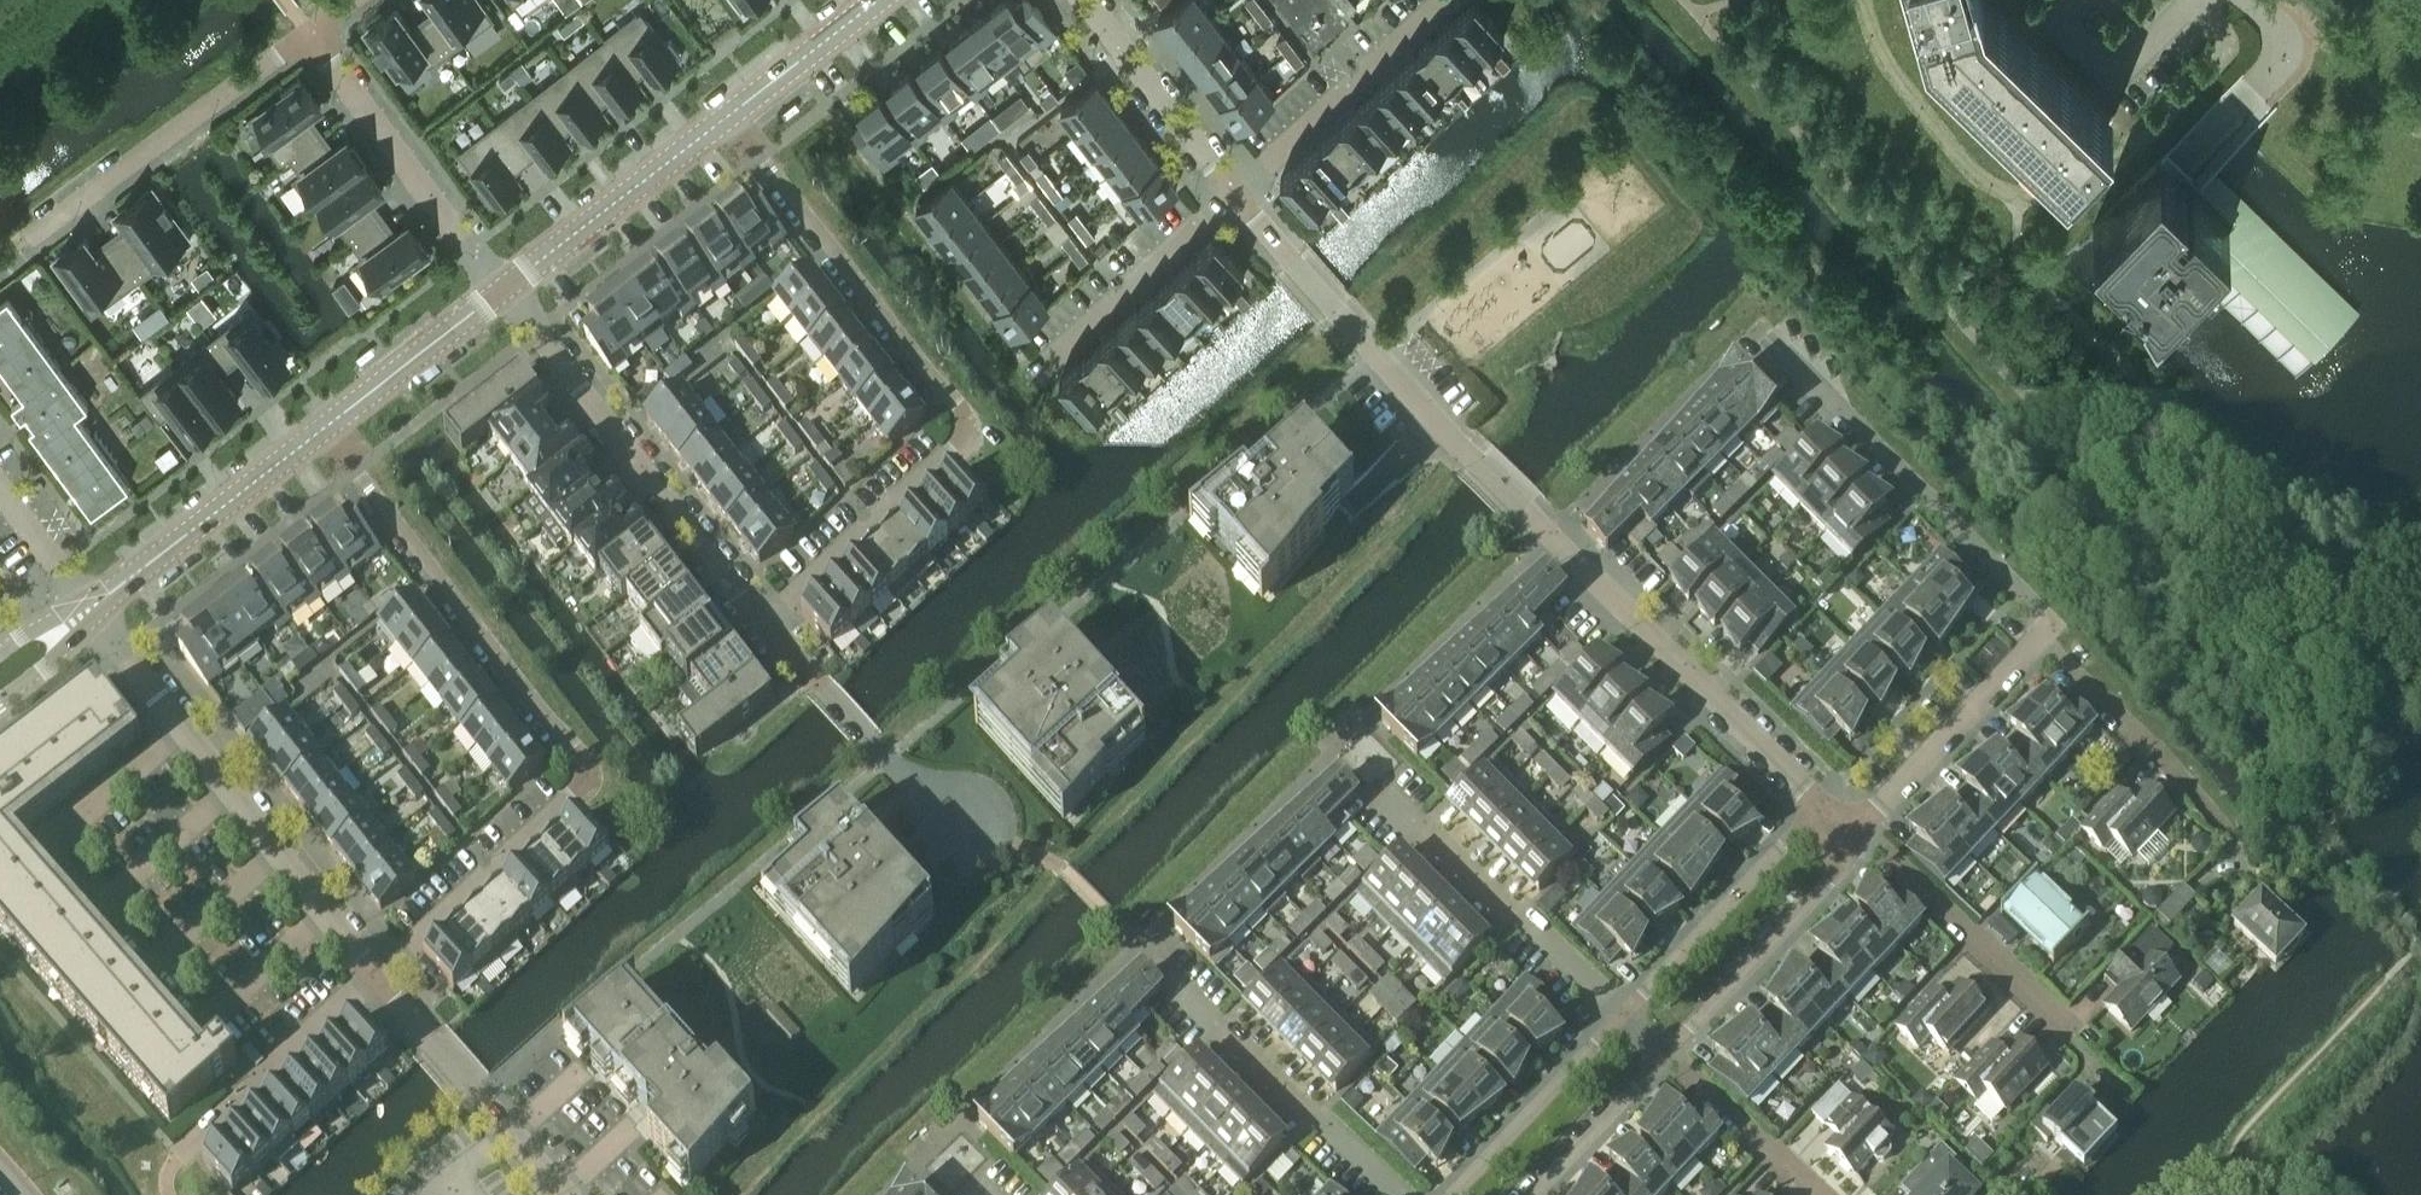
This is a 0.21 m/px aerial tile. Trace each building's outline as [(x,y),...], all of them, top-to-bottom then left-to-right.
[(427,24),(446,50),(458,41),(452,33),(484,10),(477,0),(428,0),(439,15),(427,24)] [(741,9),(753,0),(734,0),(741,9)] [(1055,30),(1032,0),(1018,0),(1016,2),(1014,0),(1002,0),(990,9),(1025,54),(1024,55),(1032,64),(1051,49),(1044,39),(1055,30)] [(1209,16),(1197,0),(1182,0),(1157,19),(1175,42),(1209,16)] [(1263,5),(1259,0),(1245,0),(1254,12),(1263,5)] [(1357,5),(1352,0),(1340,0),(1339,1),(1349,12),(1357,5)] [(1503,30),(1476,0),(1474,0),(1455,18),(1484,50),(1504,31),(1503,30)] [(1931,30),(2071,166),(2107,129),(2109,128),(1979,1),(1978,0),(1922,0),(1931,30)] [(1258,18),(1267,11),(1263,5),(1254,12),(1258,18)] [(434,58),(446,50),(427,24),(414,34),(396,9),(364,32),(396,75),(429,51),(434,58)] [(1003,71),(1024,55),(1025,54),(990,9),(969,25),(999,63),(998,64),(1003,71)] [(584,18),(578,10),(569,17),(575,26),(584,18)] [(603,39),(635,79),(647,70),(653,77),(682,55),(670,39),(665,42),(640,11),(603,39)] [(1190,62),(1224,35),(1209,16),(1175,42),(1190,62)] [(1465,67),(1484,50),(1455,18),(1435,35),(1465,67)] [(998,64),(999,63),(969,25),(950,40),(956,48),(947,55),(946,56),(969,86),(968,87),(973,94),(987,83),(982,76),(998,64)] [(1286,53),(1294,47),(1280,28),(1272,35),(1286,53)] [(1206,82),(1240,56),(1224,35),(1190,62),(1206,82)] [(1445,85),(1465,67),(1435,35),(1416,53),(1445,85)] [(567,67),(599,107),(610,98),(616,105),(641,86),(635,79),(603,39),(567,67)] [(946,56),(947,55),(941,47),(920,63),(926,71),(917,78),(916,79),(945,116),(957,106),(952,99),(968,87),(969,86),(946,56)] [(1290,59),(1299,52),(1294,47),(1286,53),(1290,59)] [(1426,103),(1445,85),(1416,53),(1397,70),(1426,103)] [(1504,71),(1511,65),(1501,54),(1493,60),(1504,71)] [(1221,102),(1255,75),(1240,56),(1206,82),(1221,102)] [(511,69),(517,77),(521,83),(532,75),(521,60),(510,68),(511,69)] [(531,95),(562,135),(574,126),(580,133),(605,114),(599,107),(567,67),(531,95)] [(505,86),(517,77),(511,69),(499,78),(505,86)] [(916,79),(917,78),(911,70),(890,86),(896,94),(887,101),(886,102),(915,139),(945,116),(916,79)] [(1407,120),(1426,103),(1397,70),(1378,88),(1407,120)] [(281,161),(289,156),(316,136),(303,118),(321,105),(299,75),(281,89),(284,94),(250,119),(281,161)] [(1239,125),(1273,98),(1255,75),(1221,102),(1239,125)] [(1077,129),(1111,103),(1095,81),(1060,108),(1077,129)] [(1388,138),(1407,120),(1378,88),(1358,106),(1388,138)] [(1045,106),(1058,97),(1051,89),(1039,98),(1045,106)] [(886,102),(887,101),(882,93),(861,109),(867,117),(855,126),(884,163),(915,139),(886,102)] [(1465,106),(1469,103),(1462,94),(1458,98),(1459,99),(1456,102),(1460,106),(1463,104),(1465,106)] [(494,123),(525,164),(538,154),(544,161),(568,142),(562,135),(531,95),(494,123)] [(1093,150),(1128,123),(1111,103),(1077,129),(1093,150)] [(1368,155),(1388,138),(1358,106),(1339,123),(1368,155)] [(1001,127),(1012,118),(1005,109),(994,118),(1001,127)] [(513,173),(525,164),(494,123),(457,152),(482,184),(477,187),(490,204),(519,181),(513,173)] [(1109,171),(1144,144),(1128,123),(1093,150),(1109,171)] [(1349,173),(1368,155),(1339,123),(1320,141),(1349,173)] [(971,150),(986,139),(976,127),(961,138),(971,150)] [(313,204),(318,200),(365,165),(347,140),(329,153),(316,136),(289,156),(301,172),(293,178),(313,204)] [(1330,190),(1349,173),(1320,141),(1301,158),(1330,190)] [(1126,192),(1160,165),(1144,144),(1109,171),(1126,192)] [(1029,167),(1038,160),(1028,148),(1020,155),(1029,167)] [(1007,169),(1015,162),(1006,151),(998,157),(1007,169)] [(1310,209),(1330,190),(1301,158),(1280,177),(1310,209)] [(2186,184),(2160,159),(2160,158),(2093,228),(2119,253),(2124,249),(2131,255),(2126,260),(2162,295),(2188,269),(2298,375),(2357,314),(2212,174),(2194,192),(2193,190),(2190,194),(2183,187),(2186,184)] [(1016,181),(1025,174),(1015,162),(1007,169),(1016,181)] [(924,186),(941,173),(933,163),(916,176),(924,186)] [(318,200),(349,241),(378,220),(365,202),(383,189),(365,165),(318,200)] [(1142,213),(1177,186),(1160,165),(1126,192),(1142,213)] [(1045,187),(1053,181),(1044,169),(1036,176),(1045,187)] [(933,226),(967,200),(950,178),(916,205),(933,226)] [(1055,199),(1063,193),(1053,181),(1045,187),(1055,199)] [(133,229),(115,242),(135,269),(147,260),(153,268),(190,241),(151,189),(120,212),(133,229)] [(1039,210),(1047,204),(1038,192),(1030,198),(1039,210)] [(949,247),(983,220),(967,200),(933,226),(949,247)] [(1342,219),(1350,212),(1340,201),(1332,208),(1342,219)] [(771,250),(784,240),(756,203),(744,212),(738,204),(717,220),(723,228),(724,227),(748,257),(749,256),(766,244),(771,250)] [(1048,222),(1057,216),(1047,204),(1039,210),(1048,222)] [(1077,229),(1086,223),(1076,211),(1068,217),(1077,229)] [(391,238),(378,220),(349,241),(361,256),(353,262),(374,289),(409,263),(413,268),(431,254),(409,225),(391,238)] [(965,268),(999,241),(983,220),(949,247),(965,268)] [(1087,241),(1095,234),(1086,223),(1077,229),(1087,241)] [(724,227),(723,228),(714,235),(708,227),(687,243),(693,251),(695,250),(723,287),(755,263),(749,256),(748,257),(724,227)] [(1071,251),(1079,245),(1070,233),(1062,239),(1071,251)] [(1046,252),(1058,243),(1051,235),(1039,244),(1046,252)] [(1245,268),(1244,267),(1215,236),(1195,255),(1224,287),(1245,268)] [(86,306),(135,269),(115,242),(97,256),(85,238),(53,261),(86,306)] [(1109,247),(1103,240),(1094,248),(1101,255),(1109,247)] [(981,288),(1015,262),(999,241),(965,268),(981,288)] [(1080,263),(1089,257),(1079,245),(1071,251),(1080,263)] [(695,250),(693,251),(685,258),(678,250),(657,266),(664,274),(665,273),(688,303),(690,302),(706,290),(711,296),(723,287),(695,250)] [(1205,304),(1224,287),(1195,255),(1176,272),(1205,304)] [(997,309),(1031,283),(1015,262),(981,288),(997,309)] [(30,288),(46,277),(37,264),(21,276),(30,288)] [(1044,264),(1036,270),(1041,276),(1049,270),(1044,264)] [(791,320),(826,293),(809,272),(775,298),(791,320)] [(1186,322),(1205,304),(1176,272),(1157,290),(1186,322)] [(664,274),(655,281),(649,273),(629,288),(659,326),(660,325),(676,313),(681,320),(695,309),(690,302),(688,303),(665,273),(664,274)] [(744,310),(772,288),(763,278),(736,299),(744,310)] [(1014,331),(1048,304),(1031,283),(997,309),(1014,331)] [(660,325),(659,326),(629,288),(609,304),(638,342),(643,349),(665,332),(660,325)] [(1167,340),(1186,322),(1157,290),(1137,308),(1167,340)] [(1244,309),(1252,302),(1241,291),(1234,297),(1244,309)] [(808,341),(842,314),(826,293),(791,320),(808,341)] [(31,325),(8,294),(0,300),(0,360),(24,393),(12,402),(22,415),(26,411),(35,422),(30,426),(92,510),(129,483),(77,412),(89,403),(31,325)] [(733,303),(732,315),(734,317),(742,311),(735,302),(733,303)] [(621,355),(638,342),(609,304),(589,319),(595,327),(584,336),(612,373),(626,362),(621,355)] [(169,316),(160,305),(152,311),(159,323),(169,316)] [(1147,357),(1167,340),(1137,308),(1118,325),(1147,357)] [(824,361),(858,335),(842,314),(808,341),(824,361)] [(211,338),(232,365),(245,355),(249,360),(248,361),(262,379),(287,360),(253,317),(231,334),(225,327),(211,338)] [(1128,375),(1147,357),(1118,325),(1099,343),(1128,375)] [(840,382),(874,355),(858,335),(824,361),(840,382)] [(175,365),(215,416),(239,398),(224,379),(224,380),(219,374),(232,365),(211,338),(175,365)] [(743,357),(751,351),(742,339),(734,345),(743,357)] [(1109,392),(1128,375),(1099,343),(1079,360),(1109,392)] [(753,369),(761,363),(751,351),(743,357),(753,369)] [(856,403),(890,376),(874,355),(840,382),(856,403)] [(1089,411),(1109,392),(1079,360),(1059,379),(1089,411)] [(737,381),(746,374),(736,362),(728,369),(737,381)] [(191,435),(215,416),(175,365),(139,393),(160,421),(173,410),(177,415),(177,416),(191,435)] [(671,385),(683,375),(677,367),(665,377),(671,385)] [(1746,377),(1749,374),(1744,369),(1741,372),(1738,369),(1719,388),(1722,391),(1723,390),(1755,423),(1754,423),(1760,429),(1779,410),(1746,377)] [(537,397),(539,395),(520,372),(444,431),(462,455),(489,434),(537,397)] [(872,424),(906,397),(890,376),(856,403),(872,424)] [(775,399),(783,392),(774,380),(766,387),(775,399)] [(753,401),(761,395),(752,383),(744,389),(753,401)] [(651,387),(635,399),(641,407),(656,395),(651,387)] [(663,438),(697,411),(680,389),(646,416),(663,438)] [(1754,423),(1755,423),(1723,390),(1722,391),(1706,407),(1738,440),(1754,423)] [(785,410),(793,404),(783,392),(775,399),(785,410)] [(762,413),(771,406),(761,395),(753,401),(762,413)] [(539,418),(548,411),(537,397),(489,434),(510,462),(549,432),(539,418)] [(888,445),(923,418),(906,397),(872,424),(888,445)] [(1121,421),(1129,414),(1119,403),(1111,410),(1121,421)] [(1720,457),(1738,440),(1706,407),(1688,425),(1720,457)] [(679,458),(713,432),(697,411),(663,438),(679,458)] [(132,426),(138,435),(154,423),(148,415),(132,426)] [(807,440),(816,434),(806,422),(798,428),(807,440)] [(785,442),(793,436),(784,424),(776,430),(785,442)] [(1381,529),(1365,512),(1357,500),(1350,489),(1354,484),(1353,483),(1301,425),(1256,463),(1267,474),(1253,488),(1241,475),(1026,653),(1030,657),(1042,670),(1024,686),(1022,685),(1020,687),(979,724),(976,727),(993,746),(884,846),(871,832),(864,839),(854,828),(845,818),(839,811),(799,848),(795,851),(747,890),(788,934),(745,973),(773,1004),(774,1004),(800,1032),(800,1033),(813,1048),(952,921),(1061,820),(1070,830),(1148,742),(1155,736),(1381,529)] [(1703,475),(1720,457),(1688,425),(1671,442),(1703,475)] [(1787,455),(1798,443),(1786,431),(1775,443),(1787,455)] [(560,446),(560,445),(549,432),(510,462),(532,489),(579,452),(569,439),(560,446)] [(695,479),(729,453),(713,432),(679,458),(695,479)] [(817,452),(825,446),(816,434),(807,440),(817,452)] [(794,454),(803,448),(793,436),(785,442),(794,454)] [(1826,462),(1834,455),(1817,438),(1773,482),(1800,508),(1836,472),(1835,471),(1826,462)] [(1685,492),(1703,475),(1671,442),(1653,459),(1685,492)] [(163,469),(180,458),(170,445),(154,457),(163,469)] [(582,474),(593,465),(581,450),(579,452),(532,489),(528,492),(552,521),(592,488),(582,474)] [(830,469),(842,459),(835,451),(823,461),(830,469)] [(1770,472),(1781,460),(1772,451),(1760,463),(1770,472)] [(711,500),(745,473),(729,453),(695,479),(711,500)] [(1668,509),(1685,492),(1653,459),(1636,477),(1668,509)] [(1758,484),(1770,472),(1760,463),(1748,474),(1758,484)] [(1852,488),(1859,481),(1843,464),(1835,471),(1836,472),(1800,508),(1825,534),(1861,498),(1861,497),(1852,488)] [(817,483),(825,477),(816,465),(808,472),(817,483)] [(845,488),(855,480),(843,465),(833,473),(845,488)] [(993,511),(986,503),(958,472),(937,490),(967,523),(966,524),(972,531),(993,511)] [(727,521),(761,494),(745,473),(711,500),(727,521)] [(826,495),(835,489),(825,477),(817,483),(826,495)] [(1651,526),(1668,509),(1636,477),(1618,495),(1621,498),(1621,497),(1650,527),(1651,526)] [(1735,507),(1746,495),(1737,486),(1725,497),(1735,507)] [(614,493),(603,502),(592,488),(552,521),(575,549),(614,516),(625,508),(614,493)] [(947,540),(966,524),(967,523),(937,490),(918,508),(947,540)] [(1877,514),(1885,507),(1868,490),(1861,497),(1861,498),(1825,534),(1850,559),(1851,561),(1888,524),(1877,514)] [(743,541),(777,515),(761,494),(727,521),(743,541)] [(1651,526),(1650,527),(1621,497),(1621,498),(1586,532),(1597,543),(1594,546),(1600,551),(1602,548),(1605,551),(1622,534),(1638,550),(1656,531),(1651,526)] [(1723,518),(1735,507),(1725,497),(1713,509),(1723,518)] [(929,557),(947,540),(918,508),(899,526),(928,558),(929,557)] [(759,563),(794,536),(777,515),(743,541),(759,563)] [(349,577),(380,553),(351,516),(340,525),(333,517),(312,533),(319,541),(320,540),(349,577)] [(634,523),(625,530),(614,516),(575,549),(596,575),(600,572),(645,537),(634,523)] [(1764,524),(1774,533),(1783,524),(1778,518),(1769,518),(1764,524)] [(1700,541),(1711,530),(1702,520),(1690,532),(1700,541)] [(929,557),(928,558),(899,526),(880,543),(915,582),(936,564),(929,557)] [(986,544),(994,537),(984,526),(976,533),(986,544)] [(1688,553),(1700,541),(1690,532),(1678,544),(1688,553)] [(651,541),(649,543),(645,537),(600,572),(621,600),(626,596),(668,562),(651,541)] [(1787,538),(1784,550),(1793,552),(1796,540),(1787,538)] [(320,540),(319,541),(310,548),(304,540),(283,556),(289,564),(290,563),(319,600),(349,577),(320,540)] [(1705,603),(1741,567),(1714,541),(1671,584),(1688,601),(1695,594),(1704,602),(1705,603)] [(895,601),(915,582),(880,543),(860,561),(890,593),(889,594),(895,601)] [(1671,570),(1682,559),(1670,546),(1658,558),(1671,570)] [(1891,555),(1882,547),(1876,553),(1885,561),(1891,555)] [(1965,600),(1976,587),(1939,552),(1909,584),(1953,626),(1968,605),(1969,604),(1965,600)] [(1794,563),(1785,555),(1779,561),(1787,570),(1794,563)] [(1814,564),(1805,555),(1797,563),(1805,572),(1814,564)] [(870,611),(889,594),(890,593),(860,561),(841,578),(870,611)] [(647,622),(689,590),(668,562),(626,596),(647,622)] [(290,563),(289,564),(280,571),(274,563),(253,579),(259,587),(260,586),(289,623),(319,600),(290,563)] [(1731,629),(1767,592),(1741,567),(1705,603),(1704,602),(1697,610),(1714,626),(1721,619),(1730,628),(1731,629)] [(1860,576),(1855,571),(1846,581),(1856,590),(1861,585),(1860,576)] [(1529,626),(1530,625),(1564,591),(1545,573),(1511,606),(1510,607),(1529,626)] [(851,628),(870,611),(841,578),(822,596),(851,628)] [(1938,648),(1953,626),(1909,584),(1879,615),(1917,650),(1918,650),(1928,639),(1937,647),(1936,647),(1938,648)] [(260,586),(259,587),(250,594),(244,586),(224,601),(254,639),(271,626),(277,633),(289,623),(260,586)] [(661,656),(711,619),(689,590),(647,622),(640,628),(661,656)] [(377,614),(392,602),(384,592),(369,604),(377,614)] [(1792,617),(1767,592),(1731,629),(1730,628),(1723,635),(1739,652),(1747,645),(1757,655),(1793,618),(1792,617)] [(831,647),(851,628),(822,596),(802,614),(831,647)] [(396,645),(430,619),(414,598),(380,624),(396,645)] [(254,639),(224,601),(204,617),(239,662),(259,646),(254,639)] [(1510,607),(1511,606),(1508,603),(1490,621),(1522,654),(1540,636),(1530,625),(1529,626),(1510,607)] [(369,620),(377,614),(369,604),(361,610),(369,620)] [(1918,650),(1917,650),(1879,615),(1850,646),(1887,681),(1888,681),(1898,670),(1907,678),(1907,679),(1908,679),(1922,654),(1918,650)] [(208,686),(239,662),(204,617),(184,632),(191,640),(179,649),(208,686)] [(412,666),(447,639),(430,619),(396,645),(412,666)] [(691,680),(733,647),(711,619),(661,656),(684,686),(691,680)] [(1504,671),(1522,654),(1490,621),(1472,639),(1504,671)] [(864,656),(871,650),(861,638),(853,645),(864,656)] [(428,687),(463,660),(447,639),(412,666),(428,687)] [(1487,688),(1504,671),(1472,639),(1455,656),(1487,688)] [(1800,639),(1792,647),(1804,659),(1812,651),(1800,639)] [(319,659),(331,650),(324,640),(312,650),(319,659)] [(1571,668),(1583,657),(1571,645),(1559,656),(1571,668)] [(1888,681),(1887,681),(1850,646),(1821,677),(1858,712),(1859,712),(1869,701),(1878,709),(1878,710),(1879,710),(1893,685),(1888,681)] [(712,707),(755,675),(733,647),(691,680),(712,707)] [(292,667),(299,675),(318,660),(317,660),(311,652),(292,667)] [(1606,679),(1614,672),(1597,655),(1554,699),(1580,725),(1616,689),(1615,688),(1606,679)] [(1753,673),(1765,685),(1782,667),(1770,655),(1753,673)] [(1469,706),(1487,688),(1455,656),(1437,673),(1469,706)] [(444,708),(479,681),(463,660),(428,687),(444,708)] [(348,683),(357,677),(347,665),(339,671),(348,683)] [(1554,686),(1566,674),(1556,665),(1544,676),(1554,686)] [(1452,723),(1469,706),(1437,673),(1420,691),(1452,723)] [(696,757),(773,698),(755,675),(712,707),(678,734),(696,757)] [(1542,697),(1554,686),(1544,676),(1533,688),(1542,697)] [(358,695),(366,689),(357,677),(348,683),(358,695)] [(1859,712),(1858,712),(1821,677),(1791,709),(1828,744),(1840,732),(1848,740),(1848,741),(1850,741),(1863,716),(1859,712)] [(461,729),(495,702),(479,681),(444,708),(461,729)] [(1632,705),(1639,697),(1623,681),(1615,688),(1616,689),(1580,725),(1606,751),(1642,714),(1641,713),(1632,705)] [(141,741),(97,684),(0,759),(0,927),(169,1120),(237,1061),(220,1042),(206,1054),(16,837),(139,742),(141,741)] [(342,706),(350,700),(341,688),(333,694),(342,706)] [(1435,740),(1452,723),(1420,691),(1403,707),(1402,708),(1435,740)] [(2069,754),(2095,727),(2057,691),(2047,702),(2045,700),(2044,701),(2027,714),(2069,754)] [(276,710),(269,702),(262,693),(232,717),(245,734),(276,710)] [(276,710),(288,701),(281,693),(269,702),(276,710)] [(1519,720),(1531,709),(1521,699),(1509,711),(1519,720)] [(351,718),(360,712),(350,700),(342,706),(351,718)] [(477,750),(511,723),(495,702),(461,729),(477,750)] [(1402,708),(1403,707),(1400,704),(1381,723),(1384,725),(1381,728),(1386,734),(1389,731),(1416,758),(1435,740),(1402,708)] [(380,725),(388,718),(379,706),(371,713),(380,725)] [(1658,730),(1665,723),(1648,706),(1641,713),(1642,714),(1606,751),(1631,776),(1632,777),(1668,740),(1658,730)] [(1507,732),(1519,720),(1509,711),(1498,723),(1507,732)] [(2044,780),(2069,754),(2027,714),(2008,727),(2009,729),(2016,735),(2007,745),(2044,780)] [(267,763),(302,736),(285,715),(251,742),(267,763)] [(390,737),(398,730),(388,718),(380,725),(390,737)] [(493,770),(527,744),(511,723),(477,750),(493,770)] [(374,748),(382,741),(373,729),(365,736),(374,748)] [(1523,753),(1532,744),(1520,733),(1511,742),(1523,753)] [(1484,755),(1495,743),(1486,734),(1474,746),(1484,755)] [(283,784),(318,757),(302,736),(267,763),(283,784)] [(383,760),(391,753),(382,741),(374,748),(383,760)] [(1692,749),(1684,742),(1673,754),(1680,761),(1692,749)] [(509,791),(544,765),(527,744),(493,770),(509,791)] [(2019,806),(2044,780),(2007,745),(1997,755),(1995,752),(1994,754),(1977,766),(2019,806)] [(1472,767),(1484,755),(1474,746),(1463,757),(1472,767)] [(412,766),(420,759),(411,747),(403,754),(412,766)] [(1546,777),(1556,768),(1544,756),(1535,766),(1546,777)] [(300,805),(334,778),(318,757),(283,784),(300,805)] [(1580,774),(1588,766),(1578,757),(1571,765),(1580,774)] [(421,778),(429,771),(420,759),(412,766),(421,778)] [(1455,784),(1466,772),(1454,760),(1442,772),(1455,784)] [(1468,821),(1507,782),(1489,764),(1450,803),(1460,813),(1458,816),(1461,819),(1464,817),(1468,821)] [(1995,833),(2019,806),(1977,766),(1958,780),(1959,781),(1966,788),(1957,798),(1995,833)] [(1558,789),(1568,780),(1556,768),(1546,777),(1558,789)] [(406,789),(414,782),(405,770),(397,777),(406,789)] [(1745,820),(1757,808),(1720,772),(1690,804),(1727,840),(1726,840),(1731,845),(1756,829),(1755,828),(1754,828),(1745,820)] [(316,825),(350,799),(334,778),(300,805),(316,825)] [(1352,786),(1349,789),(1338,778),(1304,812),(1303,812),(1322,831),(1322,830),(1333,841),(1350,824),(1340,814),(1357,797),(1354,794),(1357,791),(1352,786)] [(415,801),(423,794),(414,782),(406,789),(415,801)] [(1485,838),(1524,800),(1507,782),(1468,821),(1478,830),(1475,833),(1478,837),(1481,834),(1485,838)] [(2131,858),(2172,814),(2144,787),(2128,804),(2116,792),(2080,830),(2103,852),(2113,841),(2131,858)] [(1585,809),(1594,800),(1582,788),(1573,797),(1585,809)] [(444,807),(452,801),(443,789),(435,795),(444,807)] [(1637,811),(1647,800),(1636,789),(1626,801),(1637,811)] [(1596,798),(1597,801),(1602,806),(1610,797),(1607,794),(1600,794),(1596,798)] [(2074,806),(2079,812),(2092,799),(2086,794),(2074,806)] [(1970,859),(1995,833),(1957,798),(1948,807),(1945,805),(1944,806),(1927,819),(1970,859)] [(332,846),(366,820),(350,799),(316,825),(332,846)] [(1624,811),(1612,799),(1604,807),(1616,819),(1624,811)] [(1503,856),(1542,817),(1524,800),(1485,838),(1495,848),(1492,851),(1496,854),(1498,852),(1503,856)] [(1596,821),(1606,811),(1594,800),(1585,809),(1596,821)] [(453,819),(461,813),(452,801),(444,807),(453,819)] [(1716,851),(1726,840),(1727,840),(1690,804),(1660,835),(1705,877),(1720,857),(1721,855),(1716,851)] [(1303,812),(1304,812),(1301,809),(1283,827),(1315,859),(1315,858),(1333,841),(1322,830),(1322,831),(1303,812)] [(438,830),(446,824),(437,812),(428,818),(438,830)] [(610,848),(609,847),(581,816),(560,835),(590,867),(610,848)] [(1520,873),(1559,835),(1542,817),(1503,856),(1512,865),(1510,868),(1513,872),(1516,869),(1520,873)] [(1944,886),(1970,859),(1927,819),(1908,833),(1909,834),(1910,834),(1917,840),(1907,851),(1944,886)] [(348,867),(383,841),(366,820),(332,846),(348,867)] [(447,842),(455,836),(446,824),(438,830),(438,831),(447,842)] [(1315,858),(1315,859),(1283,827),(1265,844),(1297,876),(1296,877),(1302,882),(1321,864),(1315,858)] [(2053,836),(2063,846),(2068,841),(2073,835),(2066,829),(2059,829),(2053,836)] [(437,849),(447,842),(438,831),(429,838),(437,849)] [(571,883),(590,867),(560,835),(541,852),(570,884),(571,883)] [(1538,891),(1577,853),(1559,835),(1520,873),(1530,883),(1527,886),(1531,889),(1533,887),(1538,891)] [(1689,900),(1705,877),(1660,835),(1631,866),(1669,901),(1679,890),(1688,899),(1689,900)] [(2051,837),(2045,844),(2045,851),(2052,858),(2062,847),(2051,837)] [(364,888),(399,862),(383,841),(348,867),(364,888)] [(2036,878),(2070,843),(2068,841),(2062,847),(2052,858),(1987,927),(1989,928),(2002,914),(2052,961),(2051,962),(2052,964),(2088,926),(2086,925),(2085,926),(2036,878)] [(1296,877),(1297,876),(1265,844),(1248,861),(1280,894),(1280,893),(1296,877)] [(2076,869),(2085,860),(2073,849),(2065,858),(2076,869)] [(1364,874),(1376,862),(1363,850),(1352,861),(1364,874)] [(571,883),(570,884),(541,852),(522,870),(551,902),(550,903),(556,910),(578,890),(571,883)] [(1403,858),(1400,861),(1396,856),(1357,895),(1375,913),(1414,874),(1404,864),(1407,862),(1403,858)] [(1280,893),(1280,894),(1248,861),(1230,879),(1262,911),(1261,912),(1267,917),(1286,898),(1280,893)] [(380,909),(415,882),(399,862),(364,888),(380,909)] [(1669,901),(1631,866),(1602,897),(1639,933),(1640,932),(1650,921),(1655,926),(1656,925),(1679,910),(1669,901)] [(550,903),(551,902),(522,870),(502,887),(532,919),(550,903)] [(609,888),(616,881),(607,870),(599,877),(609,888)] [(1347,891),(1358,879),(1349,870),(1337,882),(1347,891)] [(1420,876),(1418,878),(1414,874),(1375,913),(1392,930),(1431,892),(1421,882),(1424,879),(1420,876)] [(1245,928),(1261,912),(1262,911),(1230,879),(1213,896),(1245,928)] [(1335,903),(1347,891),(1337,882),(1325,893),(1335,903)] [(1897,947),(1922,920),(1885,884),(1875,895),(1868,888),(1867,887),(1856,910),(1859,912),(1897,947)] [(2169,926),(2195,898),(2182,886),(2156,914),(2169,926)] [(514,936),(532,919),(502,887),(483,905),(513,937),(514,936)] [(2141,895),(2142,904),(2148,909),(2156,909),(2162,903),(2161,895),(2155,889),(2147,889),(2141,895)] [(1438,893),(1435,896),(1431,892),(1392,930),(1409,948),(1448,909),(1439,899),(1441,897),(1438,893)] [(1228,945),(1245,928),(1213,896),(1196,913),(1195,913),(1227,945),(1228,945)] [(1640,932),(1639,933),(1602,897),(1572,929),(1609,964),(1620,952),(1629,961),(1630,962),(1644,936),(1640,932)] [(2274,965),(2302,936),(2279,914),(2260,897),(2233,925),(2267,958),(2274,965)] [(514,936),(513,937),(483,905),(464,923),(500,962),(520,943),(514,936)] [(1311,926),(1323,914),(1314,905),(1302,916),(1311,926)] [(1195,913),(1196,913),(1193,909),(1174,928),(1176,931),(1173,934),(1178,939),(1181,936),(1214,969),(1233,950),(1228,945),(1227,945),(1195,913)] [(1455,911),(1452,913),(1448,909),(1409,948),(1427,965),(1466,927),(1456,917),(1458,914),(1455,911)] [(1978,909),(1974,913),(1980,918),(1984,914),(1978,909)] [(1872,973),(1897,947),(1859,912),(1850,921),(1848,919),(1846,920),(1829,933),(1872,973)] [(1300,937),(1311,926),(1302,916),(1290,928),(1300,937)] [(1336,937),(1346,928),(1335,917),(1325,926),(1336,937)] [(480,980),(500,962),(464,923),(445,940),(474,972),(473,973),(480,980)] [(1473,928),(1470,931),(1466,927),(1427,965),(1445,983),(1484,945),(1473,934),(1476,932),(1473,928)] [(2157,964),(2172,949),(2151,929),(2109,974),(2122,987),(2103,1007),(2130,1032),(2177,982),(2157,964)] [(1320,954),(1329,944),(1318,933),(1309,942),(1320,954)] [(1847,1000),(1872,973),(1829,933),(1811,947),(1812,948),(1819,954),(1810,964),(1847,1000)] [(1276,960),(1288,949),(1279,939),(1267,951),(1276,960)] [(454,991),(473,973),(474,972),(445,940),(424,959),(454,991)] [(1360,962),(1370,953),(1358,941),(1349,950),(1360,962)] [(1265,972),(1276,960),(1267,951),(1255,963),(1265,972)] [(1372,974),(1381,964),(1370,953),(1360,962),(1372,974)] [(1344,978),(1353,969),(1342,957),(1332,966),(1344,978)] [(1265,1021),(1304,983),(1286,964),(1247,1003),(1258,1013),(1255,1016),(1258,1020),(1261,1017),(1265,1021)] [(1822,1026),(1847,1000),(1810,964),(1800,974),(1793,967),(1794,967),(1792,966),(1780,986),(1822,1026)] [(1247,989),(1259,978),(1247,965),(1235,977),(1247,989)] [(1355,990),(1365,980),(1353,969),(1344,978),(1355,990)] [(1156,980),(1153,983),(1142,972),(1108,1006),(1107,1006),(1126,1025),(1127,1024),(1161,991),(1158,988),(1161,985),(1156,980)] [(2203,972),(2193,983),(2204,993),(2214,983),(2203,972)] [(1392,1000),(1401,991),(1389,979),(1380,989),(1392,1000)] [(1551,1026),(1562,1014),(1525,979),(1495,1011),(1532,1046),(1532,1047),(1536,1051),(1561,1036),(1560,1034),(1551,1026)] [(1469,987),(1462,980),(1448,994),(1455,1001),(1469,987)] [(1903,1001),(1913,990),(1905,982),(1895,993),(1903,1001)] [(486,1000),(494,994),(484,983),(477,989),(486,1000)] [(1283,1039),(1322,1000),(1304,983),(1265,1021),(1275,1031),(1272,1034),(1276,1037),(1278,1034),(1283,1039)] [(624,997),(636,987),(634,984),(574,1034),(649,1116),(650,1115),(663,1129),(650,1141),(691,1186),(753,1116),(718,1077),(707,1088),(624,997)] [(1947,1053),(1986,1011),(1958,985),(1942,1001),(1930,990),(1894,1028),(1917,1049),(1929,1037),(1947,1053)] [(1797,1052),(1822,1026),(1780,986),(1768,1003),(1767,1005),(1769,1007),(1760,1017),(1797,1052)] [(1382,1009),(1392,1000),(1380,989),(1370,998),(1382,1009)] [(1403,1012),(1413,1002),(1401,991),(1392,1000),(1403,1012)] [(1300,1056),(1339,1018),(1322,1000),(1283,1039),(1292,1048),(1290,1051),(1293,1055),(1296,1052),(1300,1056)] [(1394,1021),(1403,1012),(1392,1000),(1382,1009),(1394,1021)] [(1107,1006),(1108,1006),(1105,1003),(1087,1021),(1119,1053),(1137,1035),(1127,1024),(1126,1025),(1107,1006)] [(792,1040),(800,1032),(774,1004),(766,1011),(792,1040)] [(1532,1047),(1532,1046),(1495,1011),(1465,1042),(1503,1077),(1502,1078),(1512,1087),(1525,1063),(1527,1062),(1521,1057),(1532,1047)] [(1773,1078),(1797,1052),(1760,1017),(1751,1027),(1748,1024),(1747,1025),(1730,1038),(1773,1078)] [(389,1050),(388,1049),(359,1018),(339,1037),(368,1069),(389,1050)] [(1317,1074),(1356,1035),(1339,1018),(1300,1056),(1310,1066),(1307,1069),(1310,1072),(1313,1069),(1317,1074)] [(1101,1070),(1119,1053),(1087,1021),(1069,1038),(1101,1070)] [(1335,1092),(1374,1053),(1356,1035),(1317,1074),(1327,1083),(1324,1086),(1328,1090),(1331,1087),(1335,1092)] [(1382,1047),(1388,1053),(1391,1056),(1403,1043),(1394,1035),(1382,1047)] [(349,1086),(368,1069),(339,1037),(320,1054),(349,1086)] [(1084,1088),(1101,1070),(1069,1038),(1052,1055),(1084,1088)] [(1747,1105),(1773,1078),(1730,1038),(1712,1052),(1712,1053),(1713,1053),(1719,1060),(1710,1070),(1747,1105)] [(2004,1110),(2046,1067),(2018,1040),(2002,1056),(1990,1044),(1954,1082),(1977,1104),(1987,1093),(2004,1110)] [(1492,1089),(1502,1078),(1503,1077),(1465,1042),(1436,1073),(1481,1115),(1502,1098),(1501,1097),(1492,1089)] [(1861,1060),(1863,1058),(1867,1054),(1854,1042),(1848,1048),(1861,1060)] [(1168,1068),(1180,1056),(1168,1044),(1156,1056),(1168,1068)] [(1867,1054),(1863,1058),(1874,1068),(1881,1061),(1881,1053),(1874,1047),(1867,1054)] [(330,1104),(349,1086),(320,1054),(301,1072),(330,1104)] [(1066,1105),(1084,1088),(1052,1055),(1034,1073),(1066,1105)] [(1201,1059),(1198,1062),(1193,1057),(1154,1095),(1172,1113),(1211,1075),(1201,1065),(1204,1062),(1201,1059)] [(1862,1084),(1873,1072),(1862,1062),(1851,1074),(1862,1084)] [(1151,1085),(1162,1073),(1153,1064),(1141,1076),(1151,1085)] [(312,1120),(330,1104),(301,1072),(281,1089),(317,1129),(318,1128),(312,1120)] [(388,1090),(396,1083),(385,1072),(378,1079),(388,1090)] [(1049,1122),(1066,1105),(1034,1073),(1017,1090),(1049,1122)] [(1461,1131),(1481,1115),(1436,1073),(1407,1104),(1444,1139),(1445,1138),(1455,1128),(1460,1132),(1461,1131)] [(1218,1076),(1215,1079),(1211,1075),(1172,1113),(1189,1131),(1228,1092),(1219,1083),(1222,1080),(1218,1076)] [(1139,1097),(1151,1085),(1141,1076),(1129,1087),(1139,1097)] [(1885,1143),(1890,1137),(1837,1088),(1812,1115),(1836,1138),(1825,1149),(1863,1184),(1855,1175),(1872,1157),(1876,1161),(1882,1161),(1889,1153),(1889,1148),(1885,1143)] [(298,1146),(317,1129),(281,1089),(262,1107),(298,1146)] [(1031,1140),(1049,1122),(1017,1090),(1000,1107),(999,1107),(1031,1140)] [(1362,1102),(1351,1091),(1342,1101),(1353,1112),(1362,1102)] [(1235,1094),(1233,1097),(1228,1092),(1189,1131),(1207,1149),(1246,1110),(1236,1100),(1239,1097),(1235,1094)] [(2089,1154),(2113,1129),(2110,1126),(2075,1093),(2053,1117),(2046,1110),(2029,1127),(2046,1143),(2051,1138),(2062,1148),(2065,1144),(2077,1156),(2084,1149),(2089,1154)] [(1909,1103),(1922,1114),(1933,1102),(1924,1094),(1918,1094),(1909,1103)] [(1695,1161),(1720,1134),(1683,1098),(1673,1109),(1666,1102),(1665,1101),(1652,1121),(1695,1161)] [(1116,1120),(1127,1108),(1118,1099),(1106,1110),(1116,1120)] [(999,1107),(1000,1107),(997,1103),(978,1122),(981,1125),(977,1128),(983,1133),(986,1130),(1013,1158),(1031,1140),(999,1107)] [(1445,1138),(1444,1139),(1407,1104),(1377,1136),(1414,1171),(1426,1159),(1434,1168),(1436,1168),(1450,1143),(1445,1138)] [(1934,1123),(1942,1115),(1933,1106),(1925,1114),(1934,1123)] [(279,1164),(298,1146),(262,1107),(243,1125),(279,1164)] [(1104,1131),(1116,1120),(1106,1110),(1095,1122),(1104,1131)] [(1253,1111),(1250,1114),(1246,1110),(1207,1149),(1224,1166),(1263,1127),(1253,1117),(1256,1115),(1253,1111)] [(1134,1138),(1143,1129),(1132,1117),(1123,1127),(1134,1138)] [(1670,1187),(1695,1161),(1652,1121),(1640,1138),(1639,1140),(1642,1142),(1633,1151),(1632,1152),(1670,1187)] [(278,1165),(279,1164),(243,1125),(224,1142),(253,1174),(271,1158),(278,1165)] [(1270,1129),(1267,1132),(1263,1127),(1224,1166),(1242,1184),(1281,1145),(1271,1135),(1273,1132),(1270,1129)] [(1081,1154),(1092,1143),(1083,1133),(1071,1145),(1081,1154)] [(1117,1154),(1127,1145),(1116,1133),(1106,1143),(1117,1154)] [(1158,1162),(1167,1153),(1156,1141),(1146,1150),(1158,1162)] [(233,1193),(253,1174),(224,1142),(203,1161),(233,1193)] [(1069,1166),(1081,1154),(1071,1145),(1060,1156),(1069,1166)] [(1963,1167),(1940,1146),(1898,1191),(1899,1192),(1901,1190),(1907,1194),(1974,1194),(1954,1176),(1963,1167)] [(1633,1151),(1631,1149),(1609,1161),(1609,1162),(1610,1162),(1617,1168),(1607,1178),(1625,1194),(1662,1194),(1670,1187),(1632,1152),(1633,1151)] [(2004,1169),(2012,1161),(2001,1151),(1994,1159),(2004,1169)] [(1293,1169),(1300,1161),(1291,1152),(1284,1160),(1293,1169)] [(1169,1174),(1179,1164),(1167,1153),(1158,1162),(1169,1174)] [(1141,1178),(1151,1169),(1139,1157),(1130,1167),(1141,1178)] [(1052,1183),(1063,1172),(1051,1160),(1040,1171),(1052,1183)] [(1995,1179),(2002,1171),(1992,1162),(1985,1169),(1995,1179)] [(1102,1183),(1084,1165),(1053,1194),(1090,1194),(1102,1183)] [(1153,1190),(1163,1181),(1151,1169),(1141,1178),(1153,1190)] [(1607,1178),(1598,1188),(1591,1182),(1591,1181),(1590,1180),(1580,1194),(1625,1194),(1607,1178)] [(1199,1191),(1187,1179),(1177,1189),(1184,1194),(1195,1194),(1199,1191)] [(1261,1182),(1251,1192),(1253,1194),(1265,1194),(1270,1190),(1261,1182)] [(1102,1183),(1090,1194),(1114,1194),(1102,1183)] [(262,1185),(255,1192),(258,1194),(272,1194),(262,1185)] [(1329,1186),(1321,1194),(1339,1194),(1329,1186)]
